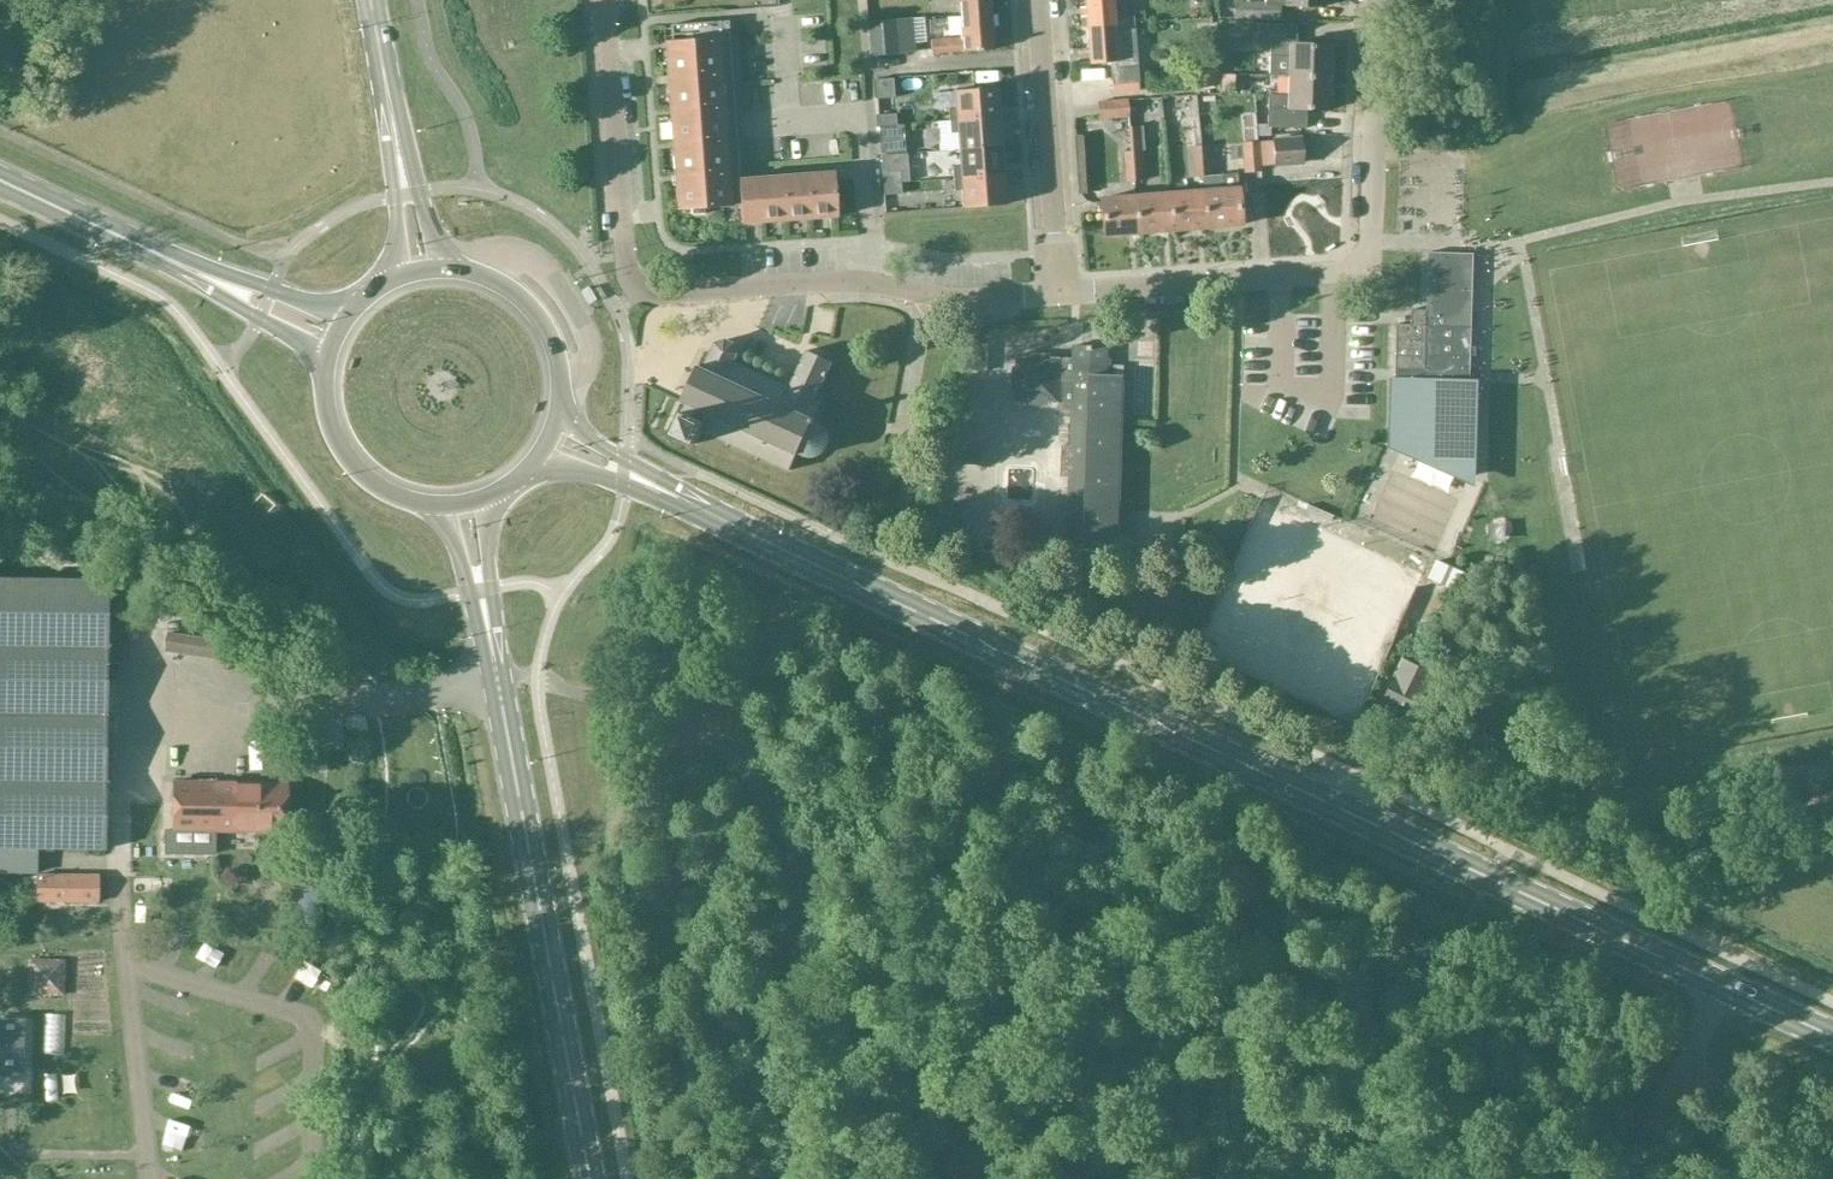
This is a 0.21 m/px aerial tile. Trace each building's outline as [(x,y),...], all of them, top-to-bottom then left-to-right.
[(989,0),(959,0),(960,14),(990,12),(989,0)] [(1135,29),(1134,18),(1130,17),(1128,0),(1086,0),(1087,27),(1114,25),(1115,31),(1135,29)] [(1267,4),(1235,3),(1235,18),(1280,20),(1281,5),(1284,5),(1323,7),(1323,0),(1267,0),(1267,4)] [(931,54),(993,50),(990,12),(960,14),(961,38),(946,39),(946,40),(930,41),(931,54)] [(869,55),(871,55),(897,54),(894,20),(867,22),(869,55)] [(671,42),(664,42),(677,211),(691,210),(691,215),(704,215),(704,209),(731,207),(730,206),(740,206),(741,225),(837,218),(834,172),(740,179),(728,22),(670,26),(671,42)] [(1135,29),(1115,31),(1114,25),(1087,27),(1090,65),(1111,63),(1112,85),(1139,83),(1135,29)] [(1288,77),(1331,78),(1332,47),(1296,46),(1297,26),(1257,25),(1257,46),(1270,46),(1269,58),(1270,58),(1270,77),(1288,78),(1288,77)] [(1330,111),(1331,78),(1288,77),(1288,78),(1287,97),(1268,96),(1267,129),(1306,130),(1306,111),(1330,111)] [(875,81),(876,100),(894,99),(893,79),(875,81)] [(948,109),(949,122),(999,118),(996,88),(954,91),(955,109),(948,109)] [(1100,120),(1116,119),(1128,118),(1127,101),(1093,104),(1094,120),(1100,120)] [(895,115),(877,116),(878,127),(896,126),(895,115)] [(999,118),(949,122),(950,134),(957,134),(958,150),(1001,147),(999,118)] [(878,127),(879,139),(897,137),(896,126),(878,127)] [(1275,166),(1303,163),(1301,140),(1273,142),(1275,166)] [(1259,143),(1243,144),(1245,173),(1261,172),(1259,143)] [(1193,163),(1209,161),(1208,146),(1192,148),(1193,163)] [(1001,147),(958,150),(959,166),(952,167),(953,179),(1003,176),(1001,147)] [(1125,168),(1141,167),(1140,151),(1123,153),(1125,168)] [(1209,161),(1193,163),(1194,177),(1201,177),(1211,176),(1209,161)] [(1141,167),(1125,168),(1126,182),(1142,181),(1141,167)] [(900,172),(882,173),(883,185),(901,183),(900,172)] [(1203,192),(1206,228),(1241,226),(1237,174),(1221,175),(1222,190),(1203,192)] [(953,179),(939,180),(940,193),(947,192),(948,210),(962,209),(1005,206),(1003,176),(953,179)] [(883,185),(883,196),(901,195),(901,183),(883,185)] [(1172,231),(1206,228),(1203,192),(1169,194),(1172,231)] [(1138,234),(1172,231),(1169,194),(1136,197),(1138,234)] [(1103,236),(1138,234),(1136,197),(1100,200),(1103,236)] [(1475,254),(1429,253),(1428,311),(1413,310),(1412,326),(1398,325),(1394,445),(1468,478),(1475,254)] [(975,340),(975,368),(989,368),(989,340),(975,340)] [(1125,374),(1107,374),(1108,344),(1076,343),(1076,356),(1052,357),(1052,355),(1028,354),(1028,357),(1017,356),(1017,367),(1015,366),(1014,391),(1017,391),(1016,401),(1026,401),(1026,404),(1051,404),(1051,402),(1059,402),(1060,402),(1060,410),(1066,417),(1073,417),(1070,530),(1069,548),(1119,550),(1120,512),(1123,425),(1125,374)] [(734,347),(732,346),(729,344),(725,344),(724,344),(722,345),(719,347),(717,348),(716,350),(715,351),(706,372),(699,369),(683,405),(689,407),(674,438),(697,448),(703,435),(730,447),(728,450),(732,452),(733,449),(758,459),(757,463),(760,464),(762,461),(791,473),(799,455),(805,457),(807,458),(809,458),(812,458),(815,458),(817,457),(820,456),(822,454),(823,453),(825,451),(826,449),(827,447),(828,445),(828,443),(828,441),(828,439),(828,436),(827,434),(826,432),(824,430),(823,429),(821,427),(819,426),(816,424),(818,421),(816,420),(822,405),(816,402),(833,363),(809,353),(792,392),(765,380),(767,377),(764,375),(762,378),(736,366),(738,360),(739,359),(739,357),(739,356),(739,354),(738,353),(738,352),(737,350),(736,349),(734,347)] [(986,450),(971,449),(970,449),(969,465),(985,466),(986,450)] [(0,577),(0,848),(107,849),(108,716),(108,648),(109,578),(0,577)] [(1429,689),(1433,691),(1440,677),(1405,660),(1384,703),(1415,718),(1429,689)] [(286,832),(287,784),(173,782),(173,830),(286,832)] [(97,903),(97,875),(36,874),(36,902),(97,903)] [(19,1020),(0,1019),(0,1070),(19,1071),(22,1071),(23,1020),(19,1020)]
